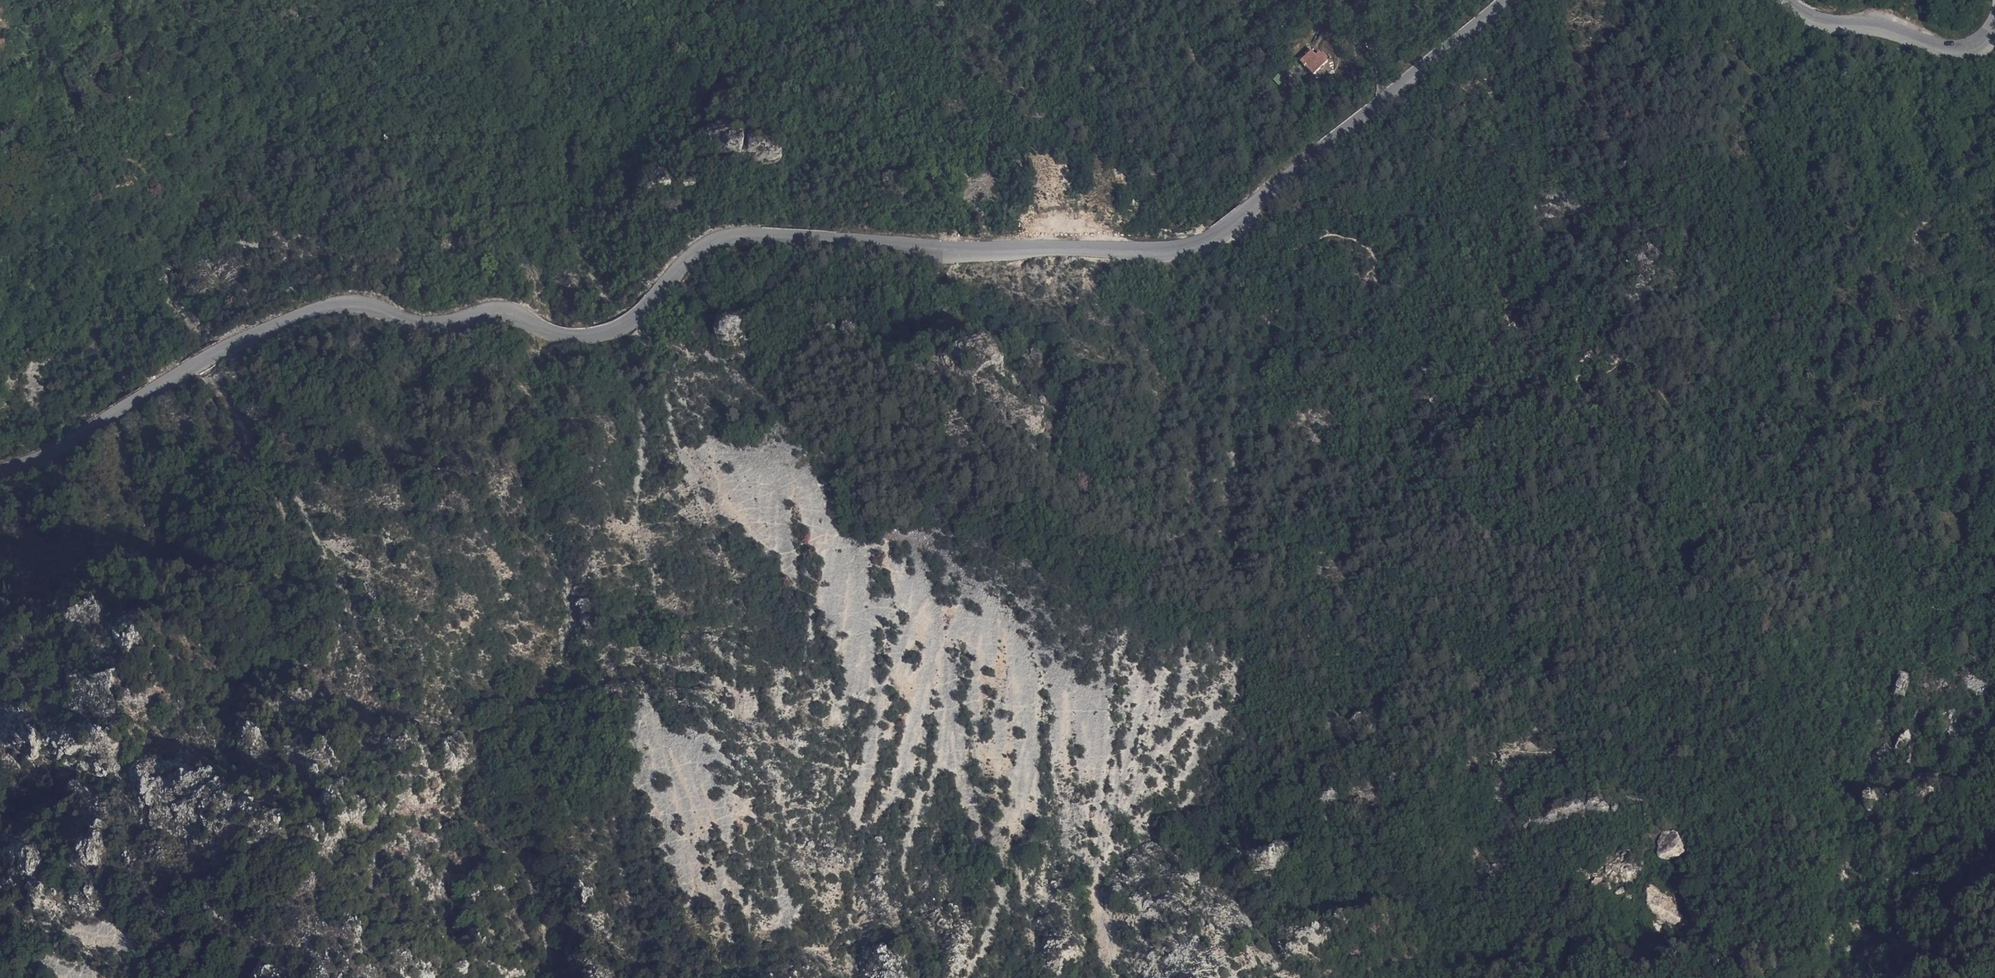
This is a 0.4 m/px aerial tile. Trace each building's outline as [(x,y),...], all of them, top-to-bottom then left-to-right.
[(47,11),(55,12),(56,2),(47,1),(47,7),(42,7),(42,11),(47,11)] [(1331,42),(1325,46),(1319,37),(1306,44),(1315,59),(1335,48),(1331,42)] [(1280,66),(1289,60),(1284,53),(1276,58),(1280,66)] [(1661,861),(1685,856),(1680,836),(1656,842),(1661,861)]
